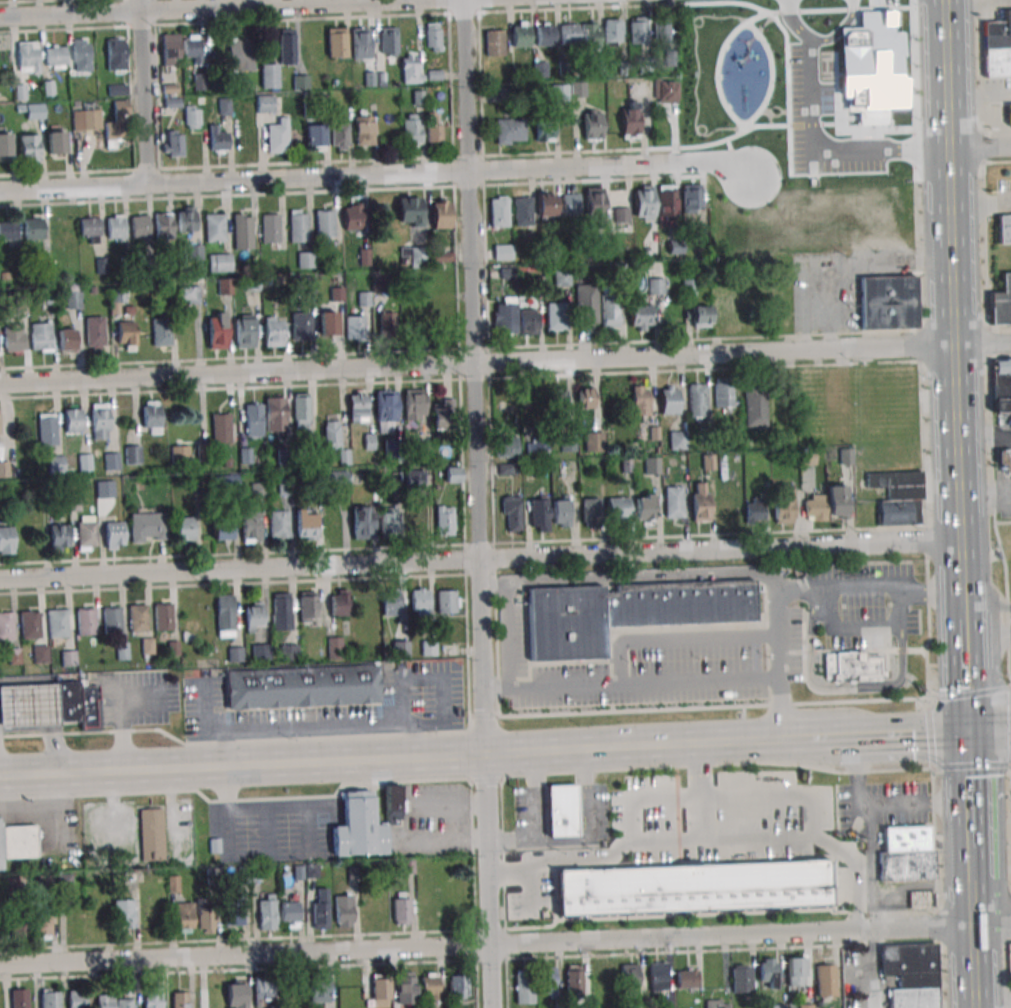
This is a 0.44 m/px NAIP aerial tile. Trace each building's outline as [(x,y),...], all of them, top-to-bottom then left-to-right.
[(1003,10),(1003,21),(983,21),(984,76),(1010,76),(1010,10),(1003,10)] [(648,43),(648,16),(629,16),(629,43),(648,43)] [(656,16),(656,42),(669,42),(669,16),(656,16)] [(622,19),(604,19),(604,43),(622,43),(622,19)] [(530,47),(530,22),(512,22),(512,47),(530,47)] [(441,23),(425,23),(425,52),(441,52),(441,23)] [(536,46),(554,46),(554,23),(536,23),(536,46)] [(579,23),(560,23),(560,45),(579,45),(579,23)] [(582,23),(582,46),(599,46),(599,23),(582,23)] [(397,27),(381,27),(381,54),(397,54),(397,27)] [(346,57),(346,28),(327,28),(327,57),(346,57)] [(369,28),(352,28),(352,59),(369,59),(369,28)] [(296,29),(280,29),(280,64),(296,64),(296,29)] [(504,56),(503,30),(486,30),(486,56),(504,56)] [(180,65),(180,35),(162,35),(162,65),(180,65)] [(184,63),(201,63),(201,35),(184,35),(184,63)] [(91,39),(74,39),(74,71),(91,71),(91,39)] [(126,71),(126,39),(107,39),(107,71),(126,71)] [(229,71),(252,71),(252,39),(229,39),(229,71)] [(39,73),(39,41),(17,41),(17,73),(39,73)] [(46,68),(68,68),(68,45),(46,45),(46,68)] [(547,76),(546,60),(533,61),(535,77),(547,76)] [(261,88),(279,88),(279,64),(261,64),(261,88)] [(194,90),(206,90),(206,74),(193,74),(194,90)] [(308,89),(308,75),(294,75),(294,89),(308,89)] [(677,81),(656,81),(656,102),(677,103),(677,81)] [(572,97),(585,97),(585,82),(572,82),(572,97)] [(551,100),(568,100),(568,84),(551,84),(551,100)] [(257,112),(274,112),(274,95),(257,95),(257,112)] [(73,111),(74,131),(80,131),(81,150),(132,147),(129,100),(113,101),(115,132),(103,133),(101,109),(73,111)] [(622,101),(622,139),(639,139),(639,101),(622,101)] [(45,104),(27,104),(27,119),(45,119),(45,104)] [(185,129),(200,128),(200,105),(184,106),(185,129)] [(373,145),(373,110),(355,110),(355,145),(373,145)] [(441,142),(441,111),(426,111),(426,142),(441,142)] [(601,111),(584,111),(584,140),(601,140),(601,111)] [(421,144),(421,114),(403,114),(403,144),(421,144)] [(267,152),(288,152),(288,118),(277,118),(277,126),(267,126),(267,152)] [(496,145),(525,145),(525,118),(496,118),(496,145)] [(332,150),(349,150),(349,123),(332,123),(332,150)] [(219,124),(210,124),(210,152),(228,152),(228,131),(219,131),(219,124)] [(554,141),(554,124),(536,124),(536,141),(554,141)] [(324,151),(324,125),(307,125),(307,151),(324,151)] [(48,154),(66,154),(66,127),(48,127),(48,154)] [(10,128),(0,128),(0,156),(10,156),(10,128)] [(162,157),(183,157),(183,130),(162,130),(162,157)] [(20,161),(39,161),(39,134),(20,134),(20,161)] [(700,183),(683,183),(683,207),(700,207),(700,183)] [(653,185),(634,185),(634,220),(653,220),(653,185)] [(658,185),(658,217),(675,217),(675,185),(658,185)] [(604,188),(585,188),(585,225),(604,225),(604,188)] [(555,216),(555,193),(537,193),(537,216),(555,216)] [(581,214),(581,193),(562,193),(562,214),(581,214)] [(508,227),(508,197),(490,197),(490,227),(508,227)] [(531,197),(513,197),(513,225),(531,225),(531,197)] [(421,226),(421,198),(398,198),(398,226),(421,226)] [(450,228),(450,199),(432,199),(433,228),(450,228)] [(362,229),(362,204),(343,204),(344,229),(362,229)] [(195,206),(178,206),(178,231),(195,231),(195,206)] [(614,208),(614,221),(628,221),(628,208),(614,208)] [(290,243),(307,243),(307,210),(290,210),(290,243)] [(316,210),(316,238),(334,237),(333,210),(316,210)] [(173,238),(173,213),(156,213),(156,238),(173,238)] [(234,213),(234,249),(252,249),(252,213),(234,213)] [(225,214),(206,214),(206,242),(225,242),(225,214)] [(261,243),(279,243),(279,214),(261,214),(261,243)] [(999,214),(999,243),(1010,243),(1010,214),(999,214)] [(108,240),(126,240),(126,215),(108,215),(108,240)] [(132,215),(132,238),(150,238),(150,215),(132,215)] [(24,218),(24,239),(44,239),(44,218),(24,218)] [(101,218),(81,218),(81,240),(90,240),(90,243),(101,243),(101,218)] [(18,222),(0,222),(0,240),(18,240),(18,222)] [(203,244),(189,244),(189,261),(203,261),(203,244)] [(512,244),(494,244),(494,260),(512,260),(512,244)] [(405,248),(405,256),(410,256),(410,267),(425,267),(425,248),(405,248)] [(430,263),(452,263),(452,249),(430,249),(430,263)] [(294,252),(294,268),(314,268),(314,252),(294,252)] [(231,254),(209,254),(209,271),(231,271),(231,254)] [(554,286),(569,286),(569,269),(554,269),(554,286)] [(634,272),(634,293),(663,293),(663,277),(645,277),(645,272),(634,272)] [(1002,272),(1003,292),(990,292),(991,325),(1010,325),(1010,272),(1002,272)] [(916,275),(860,277),(862,329),(918,327),(916,275)] [(232,294),(232,279),(219,279),(219,294),(232,294)] [(597,325),(597,284),(576,284),(576,325),(597,325)] [(180,305),(200,305),(200,287),(180,287),(180,305)] [(125,290),(112,290),(111,303),(124,303),(125,290)] [(82,309),(82,292),(68,292),(68,309),(82,309)] [(617,329),(617,294),(602,294),(602,329),(617,329)] [(516,334),(516,297),(502,297),(502,303),(494,303),(494,334),(516,334)] [(546,331),(566,331),(566,302),(546,302),(546,331)] [(651,305),(630,305),(630,330),(651,330),(651,305)] [(691,327),(710,327),(710,306),(691,306),(691,327)] [(537,309),(520,309),(520,335),(537,335),(537,309)] [(311,312),(292,312),(292,339),(311,339),(311,312)] [(336,312),(319,312),(319,336),(336,336),(336,312)] [(395,335),(395,312),(379,312),(379,335),(395,335)] [(227,313),(208,313),(208,349),(227,349),(227,313)] [(236,348),(254,348),(254,315),(236,315),(236,348)] [(86,349),(104,349),(104,316),(86,316),(86,349)] [(264,347),(283,347),(283,316),(264,316),(264,347)] [(346,339),(365,339),(365,316),(346,316),(346,339)] [(153,346),(172,346),(172,318),(153,318),(153,346)] [(135,321),(118,321),(118,349),(135,349),(135,321)] [(32,323),(32,351),(52,351),(52,323),(32,323)] [(4,354),(25,354),(25,324),(4,324),(4,354)] [(75,351),(75,329),(59,329),(59,351),(75,351)] [(1010,412),(1010,359),(993,359),(993,412),(1010,412)] [(733,408),(733,381),(715,381),(715,408),(733,408)] [(689,384),(689,419),(706,419),(706,384),(689,384)] [(648,386),(631,386),(631,415),(648,415),(648,386)] [(661,386),(661,414),(678,414),(678,386),(661,386)] [(593,387),(578,387),(578,408),(593,408),(593,387)] [(376,389),(376,432),(395,432),(395,389),(376,389)] [(424,389),(404,389),(404,419),(424,419),(424,389)] [(566,389),(551,389),(551,411),(566,411),(566,389)] [(367,423),(367,391),(348,391),(348,423),(367,423)] [(745,427),(766,427),(766,392),(745,392),(745,427)] [(308,393),(293,393),(294,428),(309,428),(308,393)] [(266,396),(266,431),(285,431),(285,396),(266,396)] [(453,429),(453,399),(432,399),(432,429),(453,429)] [(161,434),(161,401),(143,401),(143,434),(161,434)] [(91,404),(91,439),(109,439),(109,404),(91,404)] [(245,436),(262,436),(262,404),(245,404),(245,436)] [(82,407),(65,407),(65,432),(82,432),(82,407)] [(57,447),(57,413),(38,413),(38,447),(57,447)] [(230,442),(230,413),(212,413),(212,443),(230,442)] [(339,422),(324,422),(325,453),(339,453),(339,465),(349,464),(348,446),(339,446),(339,422)] [(669,431),(669,450),(686,450),(686,431),(669,431)] [(603,432),(585,432),(585,453),(603,453),(603,432)] [(560,434),(560,452),(575,452),(575,434),(560,434)] [(518,457),(518,437),(496,437),(496,457),(518,457)] [(526,456),(547,456),(547,441),(526,441),(526,456)] [(141,464),(141,446),(125,446),(125,464),(141,464)] [(189,446),(170,446),(170,465),(189,465),(189,446)] [(998,465),(1003,465),(1003,475),(1010,475),(1010,451),(998,451),(998,465)] [(119,470),(119,453),(104,453),(104,470),(119,470)] [(90,454),(79,454),(79,472),(90,472),(90,454)] [(702,469),(714,469),(714,454),(702,454),(702,469)] [(48,456),(48,472),(65,472),(65,456),(48,456)] [(658,458),(645,458),(645,474),(658,474),(658,458)] [(461,482),(461,467),(446,467),(446,482),(461,482)] [(405,487),(423,487),(423,470),(405,470),(405,487)] [(348,485),(348,471),(324,471),(324,485),(348,485)] [(866,472),(867,488),(888,487),(888,501),(879,501),(879,525),(922,525),(922,471),(866,472)] [(237,486),(237,476),(214,476),(215,486),(237,486)] [(251,496),(265,496),(265,482),(251,483),(251,496)] [(708,522),(708,482),(691,482),(691,522),(708,522)] [(774,483),(774,524),(793,524),(793,483),(774,483)] [(664,518),(682,518),(682,486),(664,486),(664,518)] [(805,521),(828,521),(828,520),(847,520),(847,496),(829,496),(829,509),(824,509),(824,495),(805,495),(805,521)] [(502,496),(502,531),(521,531),(521,496),(502,496)] [(548,496),(529,496),(529,531),(548,531),(548,496)] [(552,527),(570,527),(570,509),(570,497),(552,497),(552,527)] [(599,498),(582,498),(582,523),(603,523),(603,509),(599,509),(599,498)] [(607,523),(628,523),(628,498),(607,498),(607,523)] [(746,521),(765,521),(765,499),(746,499),(746,521)] [(373,506),(352,506),(352,540),(373,540),(373,506)] [(453,535),(453,506),(436,506),(436,535),(453,535)] [(379,507),(379,536),(397,536),(397,507),(379,507)] [(316,540),(316,509),(296,509),(296,540),(316,540)] [(259,510),(242,510),(242,543),(259,543),(259,510)] [(289,538),(289,510),(270,510),(270,538),(289,538)] [(131,513),(131,543),(167,543),(167,513),(131,513)] [(96,516),(77,516),(77,550),(96,550),(96,516)] [(194,542),(194,517),(176,517),(176,542),(194,542)] [(231,540),(230,518),(211,519),(212,540),(231,540)] [(123,549),(123,522),(104,522),(104,549),(123,549)] [(50,552),(68,551),(68,524),(49,524),(50,552)] [(14,554),(14,527),(0,527),(0,554),(14,554)] [(528,587),(530,661),(605,659),(604,628),(757,624),(756,581),(528,587)] [(429,588),(412,588),(412,610),(429,610),(429,588)] [(349,590),(330,590),(330,616),(349,616),(349,590)] [(382,616),(401,616),(401,590),(382,590),(382,616)] [(437,613),(458,613),(458,590),(437,590),(437,613)] [(299,591),(299,621),(316,621),(316,591),(299,591)] [(291,630),(291,593),(273,593),(273,630),(291,630)] [(233,637),(233,595),(217,595),(217,637),(233,637)] [(246,602),(246,631),(263,631),(263,602),(246,602)] [(154,630),(172,630),(172,603),(154,603),(154,630)] [(146,604),(129,604),(129,633),(146,633),(146,604)] [(103,634),(121,634),(121,607),(103,607),(103,634)] [(77,636),(94,636),(94,608),(77,608),(77,636)] [(68,638),(67,609),(48,610),(48,638),(68,638)] [(39,611),(20,611),(20,639),(39,639),(39,611)] [(13,641),(13,613),(0,613),(0,641),(13,641)] [(327,637),(327,659),(342,659),(342,637),(327,637)] [(392,641),(392,657),(408,657),(408,641),(392,641)] [(48,663),(48,644),(33,644),(33,663),(48,663)] [(118,659),(127,659),(127,644),(118,644),(118,659)] [(269,644),(252,644),(252,661),(269,661),(269,644)] [(228,647),(228,662),(243,662),(243,647),(228,647)] [(11,664),(19,664),(19,650),(11,650),(11,664)] [(820,650),(821,682),(885,679),(883,651),(820,650)] [(62,651),(62,666),(76,666),(76,651),(62,651)] [(379,705),(378,665),(225,669),(226,708),(379,705)] [(83,719),(81,685),(81,680),(59,681),(59,682),(61,720),(83,719)] [(1,727),(0,706),(0,684),(59,682),(61,720),(61,725),(1,727)] [(81,685),(99,684),(101,728),(83,729),(83,719),(81,685)] [(387,855),(386,826),(400,825),(399,785),(385,786),(386,824),(373,824),(372,790),(342,791),(343,826),(332,826),(333,856),(387,855)] [(544,787),(546,836),(578,834),(576,785),(544,787)] [(163,860),(162,809),(140,809),(140,860),(163,860)] [(880,825),(883,879),(932,878),(930,825),(880,825)] [(1,872),(1,858),(36,858),(36,826),(0,826),(0,872),(1,872)] [(758,861),(760,906),(827,904),(825,859),(758,861)] [(727,863),(729,908),(760,906),(758,861),(727,863)] [(654,866),(656,911),(729,908),(727,863),(654,866)] [(617,867),(619,912),(656,911),(654,866),(617,867)] [(555,870),(557,915),(619,912),(617,867),(555,870)] [(909,909),(934,909),(934,891),(909,891),(909,909)] [(313,929),(329,929),(329,892),(313,892),(313,929)] [(409,892),(393,892),(393,924),(409,924),(409,892)] [(242,925),(242,893),(224,893),(224,926),(242,925)] [(276,894),(259,894),(259,930),(276,930),(276,894)] [(336,927),(353,927),(353,896),(336,896),(336,927)] [(134,929),(134,900),(114,900),(114,929),(134,929)] [(194,902),(176,902),(176,932),(194,932),(194,902)] [(213,904),(198,904),(198,932),(213,932),(213,904)] [(299,927),(299,904),(280,904),(280,927),(299,927)] [(27,913),(10,913),(10,936),(27,936),(27,913)] [(50,938),(50,913),(33,913),(33,938),(50,938)] [(880,944),(881,975),(898,975),(898,989),(889,989),(889,1007),(938,1007),(937,943),(880,944)] [(806,956),(788,956),(788,987),(806,987),(806,956)] [(778,958),(760,958),(760,989),(778,989),(778,958)] [(667,992),(667,963),(650,963),(650,992),(667,992)] [(622,991),(639,991),(639,964),(622,964),(622,991)] [(817,965),(817,996),(832,996),(832,965),(817,965)] [(582,990),(582,966),(566,966),(566,990),(582,990)] [(732,992),(752,992),(752,966),(732,966),(732,992)] [(541,995),(557,995),(557,967),(541,967),(541,995)] [(697,989),(697,969),(678,969),(678,989),(697,989)] [(534,1003),(534,971),(516,971),(516,1003),(534,1003)] [(415,972),(395,972),(395,1003),(415,1003),(415,972)] [(438,1001),(438,973),(421,973),(421,994),(430,994),(430,1001),(438,1001)] [(450,997),(468,997),(468,975),(450,975),(450,997)] [(275,1007),(275,977),(255,977),(255,1007),(275,1007)] [(329,978),(310,978),(310,1002),(329,1002),(329,978)] [(390,1001),(390,978),(371,978),(371,1001),(390,1001)] [(247,982),(227,982),(227,1006),(237,1006),(237,1007),(247,1007),(247,982)] [(28,990),(6,990),(6,1007),(28,1007),(28,990)] [(60,990),(41,990),(41,1007),(60,1007),(60,990)] [(87,991),(66,991),(66,1007),(87,1007),(87,991)] [(162,991),(145,991),(145,1007),(162,1007),(162,991)] [(187,992),(172,992),(172,1007),(188,1007),(187,992)] [(115,995),(98,995),(98,1007),(115,1007),(115,995)] [(135,997),(118,997),(118,1007),(135,1007),(135,997)] [(731,999),(705,999),(705,1007),(731,1007),(731,999)]
